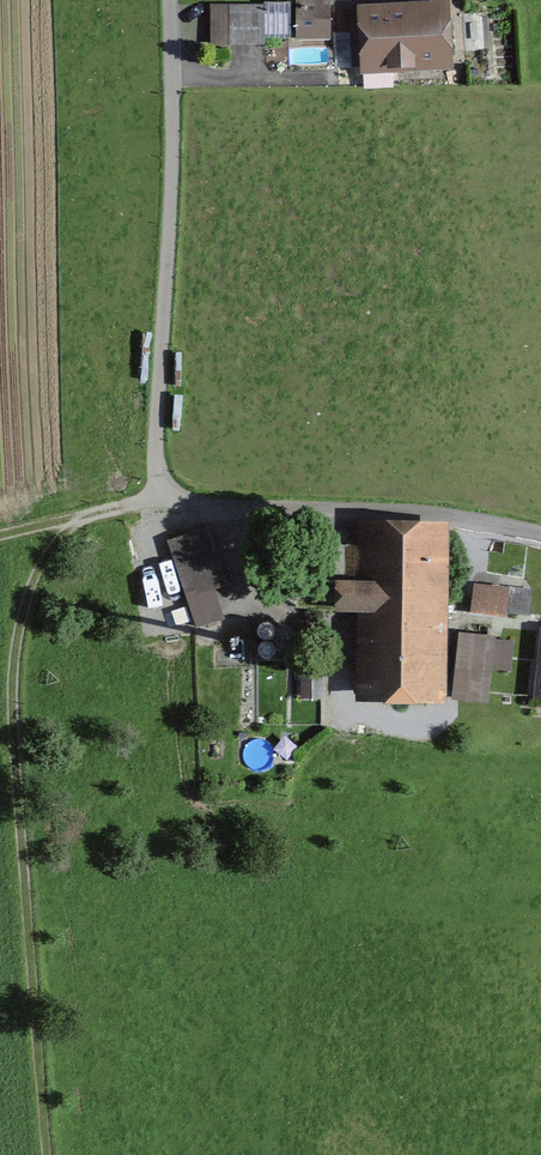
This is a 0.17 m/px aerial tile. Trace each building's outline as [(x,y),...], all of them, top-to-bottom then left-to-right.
[(330,6),(298,5),(297,42),(329,43),(330,6)] [(447,5),(355,13),(361,80),(453,72),(447,5)] [(264,9),(211,9),(211,46),(264,46),(264,9)] [(448,522),(359,520),(357,573),(338,573),(337,605),(358,606),(355,692),(443,694),(448,522)] [(199,526),(168,537),(186,592),(217,582),(199,526)] [(486,572),(527,578),(532,542),(492,536),(486,572)] [(530,588),(474,583),(471,613),(528,618),(530,588)] [(497,633),(461,628),(453,695),(489,699),(497,633)] [(539,629),(533,701),(540,702),(540,629),(539,629)]
